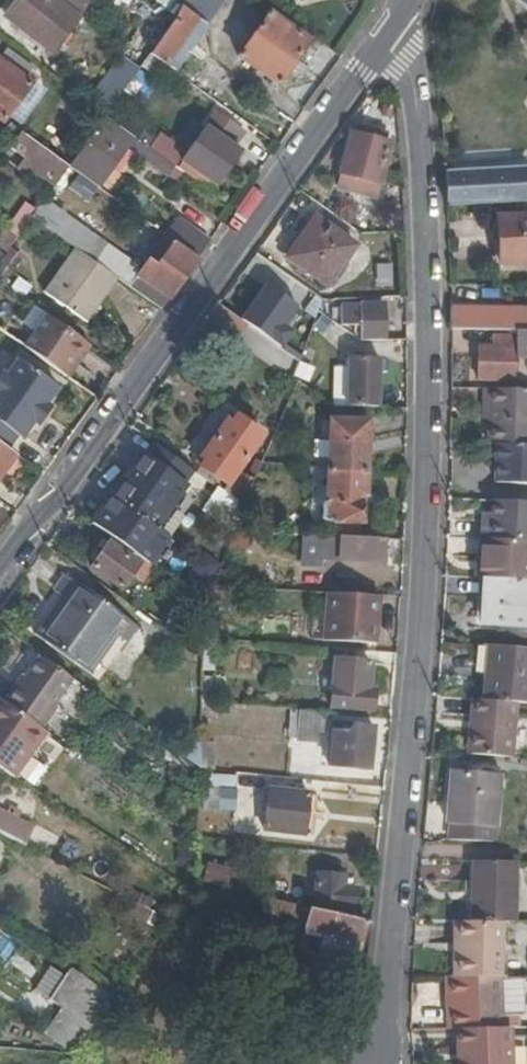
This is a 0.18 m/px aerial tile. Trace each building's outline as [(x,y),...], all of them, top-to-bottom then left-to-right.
[(54,52),(79,20),(62,7),(68,0),(21,0),(8,18),(54,52)] [(175,23),(151,55),(178,75),(208,31),(206,29),(225,0),(185,0),(175,23)] [(175,0),(157,0),(168,9),(175,0)] [(526,10),(526,0),(514,0),(526,10)] [(278,86),(309,43),(270,16),(240,59),(278,86)] [(20,102),(32,86),(26,81),(35,69),(9,50),(0,62),(0,119),(5,123),(20,102)] [(116,75),(94,104),(109,114),(130,85),(116,75)] [(32,86),(20,102),(28,108),(40,91),(32,86)] [(159,137),(150,149),(176,168),(212,194),(241,153),(230,146),(240,130),(218,115),(206,132),(187,157),(180,152),(159,137)] [(106,118),(70,168),(99,189),(114,168),(104,162),(122,137),(131,144),(137,148),(134,152),(170,176),(176,168),(150,149),(106,118)] [(198,127),(180,152),(187,157),(206,132),(198,127)] [(442,127),(444,145),(451,144),(450,127),(442,127)] [(339,188),(377,198),(390,144),(384,143),(385,138),(377,136),(373,140),(367,139),(369,132),(357,129),(354,131),(339,188)] [(27,160),(59,184),(70,168),(22,133),(11,149),(27,160)] [(104,162),(114,168),(131,144),(122,137),(104,162)] [(27,160),(19,170),(50,196),(59,184),(27,160)] [(447,207),(526,202),(526,169),(525,168),(445,173),(447,207)] [(162,310),(198,259),(175,243),(175,244),(158,266),(150,260),(143,269),(46,199),(33,218),(77,249),(118,279),(162,310)] [(168,213),(156,230),(175,244),(175,243),(198,259),(210,243),(168,213)] [(327,287),(355,247),(315,218),(286,259),(327,287)] [(500,266),(526,264),(526,218),(499,219),(499,241),(498,241),(498,244),(501,244),(504,252),(503,261),(500,261),(500,266)] [(495,266),(500,266),(500,261),(503,261),(504,252),(501,244),(498,244),(498,241),(495,241),(495,244),(495,266)] [(94,311),(118,279),(77,249),(47,295),(85,323),(94,311)] [(3,285),(22,258),(11,250),(0,265),(0,283),(3,285)] [(264,284),(240,318),(245,321),(254,328),(283,348),(295,332),(286,326),(299,307),(264,284)] [(240,318),(220,303),(209,318),(234,335),(245,321),(240,318)] [(339,307),(339,326),(360,325),(361,341),(383,341),(382,305),(360,306),(360,307),(339,307)] [(451,330),(516,331),(526,331),(526,310),(451,309),(451,330)] [(47,316),(24,348),(62,374),(85,343),(47,316)] [(516,331),(516,337),(494,336),(494,346),(479,345),(479,381),(515,381),(516,358),(526,358),(526,331),(516,331)] [(62,374),(69,379),(92,348),(85,343),(62,374)] [(349,360),(348,409),(379,410),(380,360),(349,360)] [(8,450),(16,439),(20,442),(32,425),(37,428),(49,411),(45,408),(57,390),(17,362),(5,379),(1,376),(0,378),(0,445),(8,450)] [(488,445),(497,445),(526,446),(526,390),(484,389),(484,408),(488,408),(488,421),(488,445)] [(197,472),(244,506),(255,478),(239,470),(264,435),(238,416),(232,423),(228,420),(202,457),(205,460),(197,472)] [(329,472),(367,473),(369,421),(330,420),(330,427),(320,427),(320,450),(330,450),(329,469),(329,472)] [(16,456),(8,450),(0,445),(0,477),(16,456)] [(497,445),(495,484),(526,484),(526,446),(497,445)] [(185,485),(146,456),(115,500),(155,528),(185,485)] [(366,523),(367,473),(329,472),(328,502),(323,505),(323,518),(327,522),(366,523)] [(214,489),(206,502),(225,515),(234,502),(214,489)] [(115,500),(110,497),(91,523),(143,560),(147,562),(166,536),(155,528),(115,500)] [(490,502),(489,522),(481,521),(479,540),(526,543),(526,504),(490,502)] [(384,561),(385,539),(308,535),(307,562),(323,564),(323,559),(384,561)] [(526,573),(526,543),(479,540),(478,564),(526,573)] [(145,581),(155,568),(147,562),(143,560),(140,564),(110,543),(93,567),(122,589),(134,573),(145,581)] [(52,589),(62,597),(34,637),(83,672),(112,632),(123,640),(134,625),(63,574),(52,589)] [(486,579),(483,622),(509,624),(508,634),(526,636),(526,582),(486,579)] [(374,644),(378,596),(360,594),(359,604),(333,603),(329,642),(374,644)] [(491,645),(487,701),(517,703),(526,704),(526,648),(491,645)] [(372,664),(372,652),(338,650),(333,709),(373,712),(375,691),(378,691),(380,665),(372,664)] [(16,685),(4,702),(38,726),(53,704),(51,702),(68,677),(38,655),(16,685)] [(214,680),(203,679),(202,703),(213,704),(214,680)] [(13,684),(1,700),(4,702),(16,685),(13,684)] [(487,701),(470,700),(466,754),(514,757),(517,703),(487,701)] [(15,777),(47,732),(38,726),(4,702),(0,708),(0,768),(15,777)] [(325,733),(327,714),(300,711),(297,740),(319,742),(320,733),(325,733)] [(353,733),(334,731),(330,765),(370,769),(375,727),(355,725),(353,733)] [(201,742),(200,769),(208,769),(214,770),(217,743),(201,742)] [(449,768),(443,837),(489,840),(495,771),(449,768)] [(214,770),(208,769),(206,788),(236,792),(238,773),(214,770)] [(234,811),(236,792),(206,788),(204,807),(234,811)] [(305,834),(310,794),(270,789),(266,829),(305,834)] [(319,794),(310,794),(305,834),(315,835),(319,794)] [(23,844),(34,826),(0,808),(0,832),(23,844)] [(177,867),(196,868),(197,850),(178,849),(177,867)] [(473,861),(471,882),(469,923),(505,924),(510,924),(513,863),(473,861)] [(210,869),(203,867),(200,880),(225,885),(229,871),(210,867),(210,869)] [(315,910),(355,918),(357,889),(344,887),(345,875),(318,873),(315,910)] [(364,943),(368,921),(355,918),(315,910),(283,902),(280,915),(306,922),(305,930),(331,935),(360,942),(364,943)] [(461,922),(458,922),(458,957),(451,957),(451,978),(505,979),(505,924),(469,923),(461,922)] [(358,954),(360,942),(331,935),(328,949),(358,954)] [(44,1036),(69,1054),(78,1055),(113,1003),(116,999),(72,971),(67,978),(52,969),(36,992),(63,1010),(44,1036)] [(455,1034),(455,1050),(461,1051),(462,1063),(514,1063),(513,1031),(504,1031),(505,979),(451,978),(451,1012),(445,1012),(446,1033),(455,1034)]
